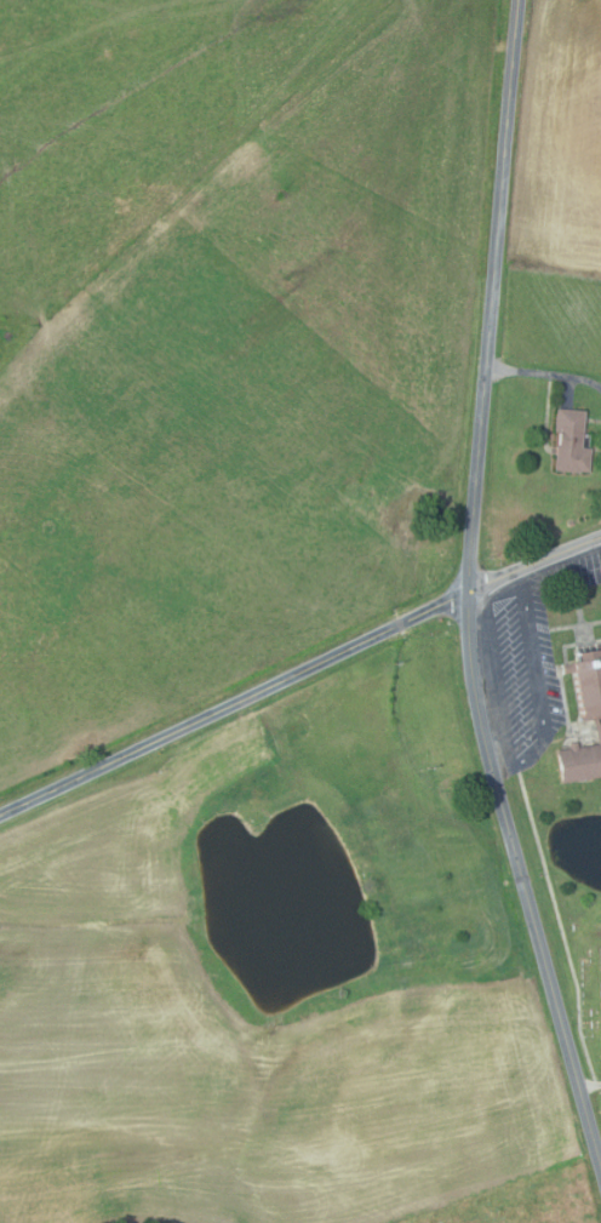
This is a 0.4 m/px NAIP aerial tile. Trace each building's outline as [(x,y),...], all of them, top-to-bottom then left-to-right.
[(586,473),(576,472),(576,474),(551,472),(555,433),(551,433),(553,408),(583,411),(579,450),(588,450),(586,473)] [(582,651),(600,648),(600,776),(565,782),(559,749),(572,747),(571,742),(579,741),(580,747),(600,743),(596,719),(583,720),(576,673),(566,674),(565,664),(578,662),(577,659),(583,659),(582,651)]
